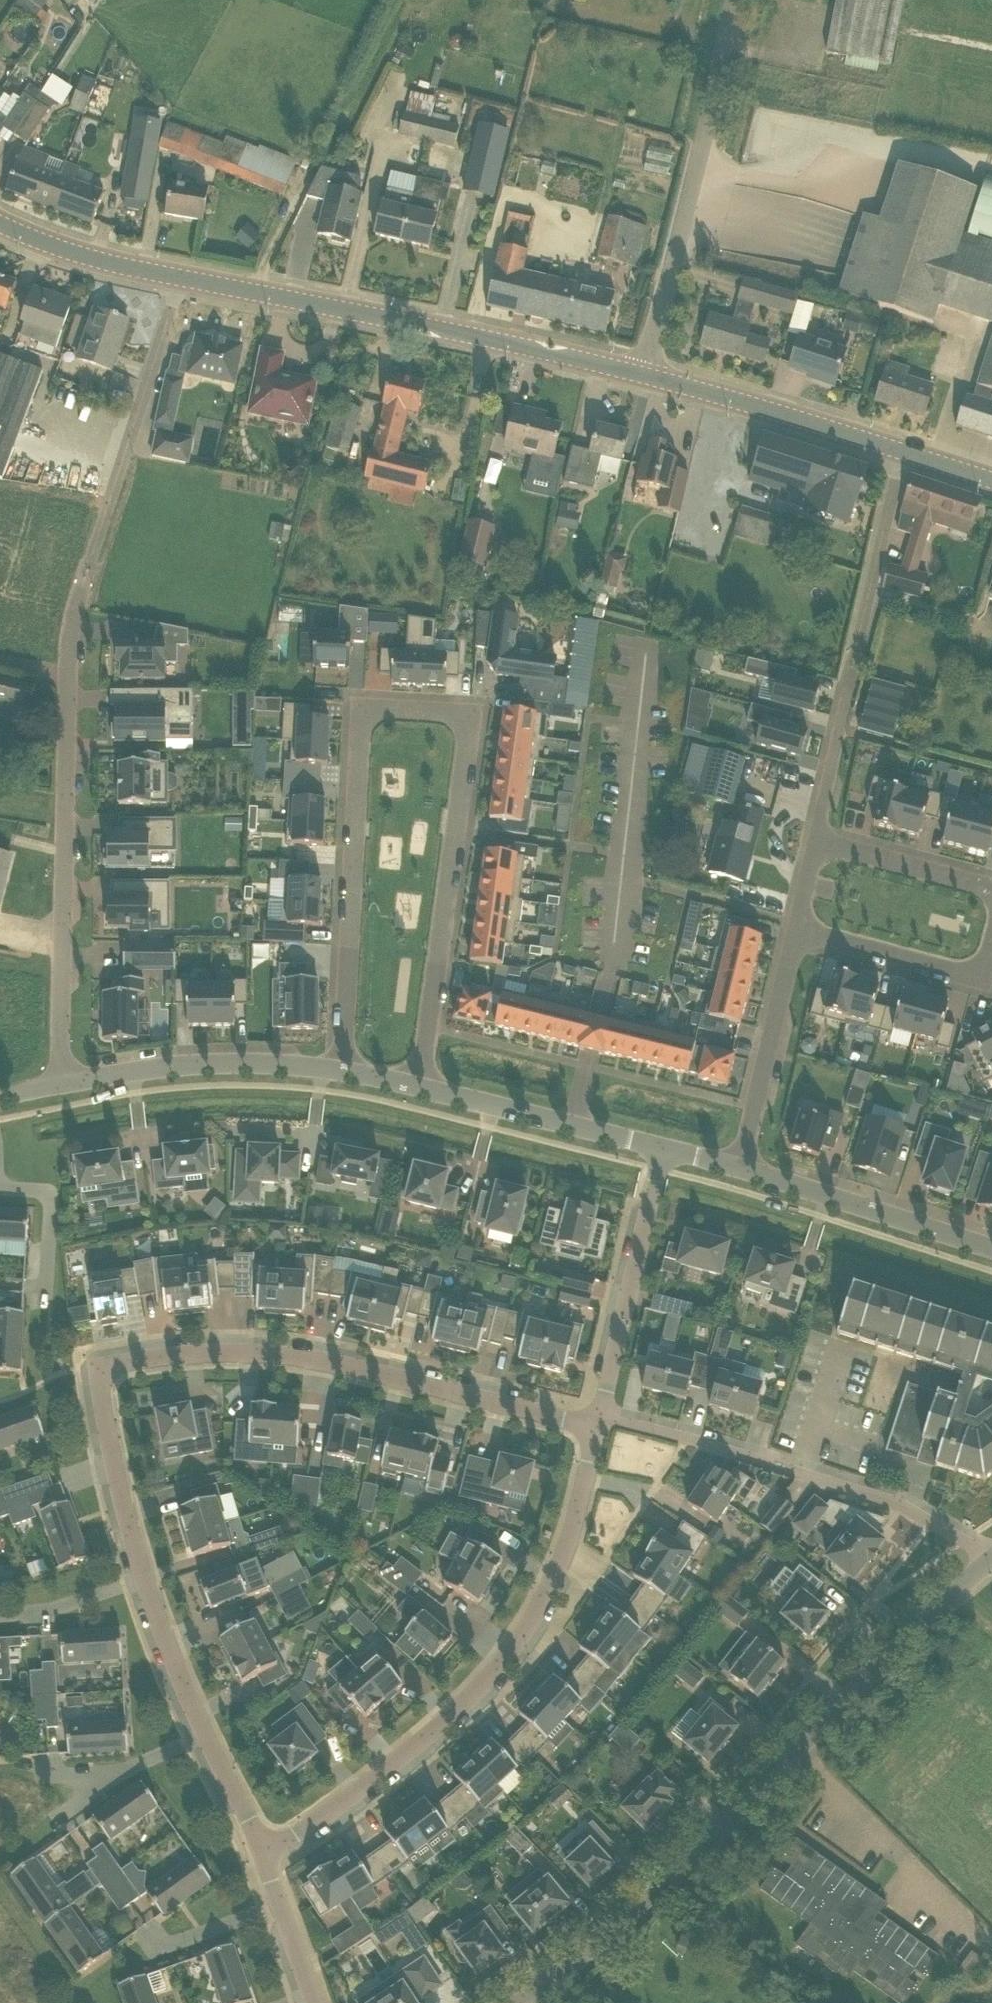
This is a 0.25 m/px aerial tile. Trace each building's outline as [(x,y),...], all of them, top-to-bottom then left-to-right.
[(38,14),(49,0),(20,0),(38,14)] [(891,64),(904,0),(837,0),(827,51),(891,64)] [(464,48),(465,42),(463,38),(458,36),(453,39),(451,44),(454,48),(459,50),(464,48)] [(71,107),(85,113),(96,83),(83,77),(71,107)] [(441,91),(435,107),(459,116),(464,99),(441,91)] [(15,135),(37,101),(24,93),(7,119),(2,127),(15,135)] [(37,101),(15,135),(28,143),(49,110),(37,101)] [(427,140),(432,120),(405,114),(401,134),(427,140)] [(432,120),(427,140),(454,146),(458,127),(432,120)] [(228,135),(224,145),(169,124),(160,146),(285,195),(297,159),(260,144),(260,146),(228,135)] [(499,182),(508,143),(477,136),(468,175),(499,182)] [(827,137),(820,166),(836,170),(837,165),(858,169),(863,145),(827,137)] [(146,202),(157,142),(133,138),(123,198),(146,202)] [(6,192),(49,208),(66,163),(65,163),(65,164),(23,147),(6,192)] [(81,169),(66,163),(49,208),(93,224),(104,194),(89,188),(93,175),(80,170),(81,169)] [(991,322),(991,243),(968,235),(963,233),(977,190),(899,165),(856,298),(933,323),(939,305),(991,322)] [(351,241),(362,194),(366,178),(344,173),(322,167),(307,197),(326,201),(318,233),(334,237),(333,241),(349,245),(350,241),(351,241)] [(968,235),(991,243),(991,175),(988,174),(968,235)] [(167,215),(201,221),(203,221),(208,189),(172,183),(167,215)] [(376,235),(403,241),(410,211),(414,194),(400,191),(388,188),(376,235)] [(441,201),(429,198),(414,194),(410,211),(403,241),(430,247),(441,201)] [(598,257),(636,267),(647,227),(609,216),(598,257)] [(239,238),(250,249),(260,238),(248,228),(239,238)] [(607,334),(616,293),(523,272),(528,251),(502,246),(497,266),(487,306),(607,334)] [(7,310),(17,283),(0,276),(0,307),(7,310)] [(761,283),(755,304),(793,316),(799,293),(761,283)] [(23,335),(40,341),(57,347),(72,301),(35,289),(24,322),(27,323),(23,335)] [(78,359),(112,371),(118,354),(113,352),(124,320),(129,322),(129,321),(119,317),(120,316),(115,314),(114,316),(95,309),(78,359)] [(770,342),(747,336),(753,314),(737,310),(733,321),(711,315),(702,345),(741,356),(764,362),(770,342)] [(864,317),(860,330),(876,335),(880,322),(864,317)] [(189,373),(217,379),(234,383),(242,346),(225,343),(226,341),(215,338),(215,340),(197,336),(195,347),(191,347),(188,349),(186,352),(184,361),(192,363),(189,373)] [(847,351),(801,336),(790,368),(817,377),(816,381),(835,387),(847,351)] [(978,384),(991,389),(991,341),(978,384)] [(284,354),(262,350),(249,413),(308,425),(317,381),(280,373),(284,354)] [(3,479),(44,371),(0,354),(0,478),(3,479)] [(924,416),(933,387),(906,378),(909,369),(889,362),(877,400),(924,416)] [(419,413),(426,384),(391,375),(384,404),(387,404),(375,450),(372,449),(365,477),(425,492),(432,464),(397,455),(408,410),(419,413)] [(978,384),(974,398),(966,396),(956,426),(991,438),(991,389),(978,384)] [(326,446),(347,452),(361,409),(340,403),(326,446)] [(550,473),(561,426),(534,420),(536,412),(515,407),(507,440),(515,442),(514,450),(534,455),(530,468),(550,473)] [(622,461),(629,434),(598,427),(592,451),(573,446),(568,468),(564,481),(593,487),(597,475),(602,456),(622,461)] [(196,438),(158,430),(152,456),(190,464),(196,438)] [(765,435),(754,468),(750,481),(799,497),(796,506),(849,523),(856,500),(858,501),(868,467),(765,435)] [(647,457),(644,456),(637,483),(664,489),(659,508),(679,513),(689,473),(675,470),(678,459),(673,458),(674,455),(670,447),(666,446),(667,444),(651,440),(647,457)] [(898,530),(912,534),(924,538),(929,521),(952,529),(955,518),(974,524),(981,500),(912,477),(905,501),(898,530)] [(582,512),(569,509),(561,508),(557,525),(578,529),(582,512)] [(771,547),(780,520),(742,508),(733,534),(771,547)] [(487,568),(496,529),(473,524),(463,563),(487,568)] [(629,557),(610,552),(602,583),(618,587),(622,571),(626,571),(629,557)] [(928,576),(900,569),(890,566),(883,589),(922,599),(928,576)] [(494,604),(495,596),(480,592),(479,608),(487,609),(494,604)] [(350,669),(352,642),(368,643),(369,611),(341,607),(339,634),(316,632),(314,667),(350,669)] [(279,624),(303,625),(303,609),(279,608),(279,624)] [(514,653),(519,618),(478,612),(477,647),(490,649),(488,664),(496,675),(521,678),(518,700),(565,706),(569,680),(554,678),(557,659),(514,653)] [(387,630),(388,616),(370,615),(370,629),(387,630)] [(419,685),(423,619),(409,617),(407,652),(382,650),(381,674),(393,675),(392,684),(419,685)] [(459,678),(460,655),(436,653),(437,621),(423,619),(419,685),(447,686),(447,678),(459,678)] [(189,646),(189,631),(159,625),(155,645),(145,645),(145,644),(133,644),(133,645),(118,645),(118,664),(122,664),(122,680),(142,680),(142,681),(145,681),(145,680),(166,680),(166,664),(178,663),(178,647),(179,646),(189,646)] [(711,671),(716,652),(699,647),(694,667),(711,671)] [(795,680),(797,671),(748,659),(745,674),(777,682),(772,702),(813,712),(819,686),(795,680)] [(27,722),(36,684),(0,675),(0,715),(27,722)] [(875,677),(860,728),(894,737),(909,687),(875,677)] [(713,692),(693,687),(691,702),(709,707),(713,692)] [(196,692),(196,690),(136,691),(136,707),(119,707),(119,725),(115,725),(115,738),(119,738),(119,741),(167,741),(167,726),(195,726),(195,692),(196,692)] [(252,729),(252,711),(256,711),(256,699),(256,691),(234,691),(234,711),(234,729),(252,729)] [(266,712),(267,700),(256,699),(256,711),(266,712)] [(546,739),(549,716),(551,705),(518,700),(517,711),(505,710),(502,732),(542,737),(542,738),(546,739)] [(311,706),(285,705),(283,741),(293,741),(293,740),(330,742),(331,719),(310,718),(311,706)] [(747,721),(762,725),(757,744),(800,757),(808,731),(789,726),(792,716),(752,705),(747,721)] [(539,760),(542,738),(542,737),(502,732),(500,753),(536,758),(536,759),(539,760)] [(329,765),(330,742),(293,740),(293,741),(292,763),(329,765)] [(581,744),(570,742),(569,751),(580,752),(581,744)] [(745,759),(711,750),(698,796),(733,805),(745,759)] [(533,780),(536,759),(536,758),(500,753),(497,775),(533,780)] [(161,755),(142,755),(142,763),(121,763),(121,805),(152,805),(152,803),(169,803),(169,791),(172,790),(175,789),(178,787),(178,780),(175,778),(172,777),(169,777),(169,764),(161,764),(161,755)] [(939,761),(937,770),(949,773),(951,764),(939,761)] [(267,780),(267,763),(253,763),(253,779),(267,780)] [(530,802),(533,780),(497,775),(494,796),(525,800),(525,802),(530,802)] [(566,776),(565,784),(575,786),(576,777),(566,776)] [(897,831),(909,787),(874,778),(868,801),(880,804),(874,825),(897,831)] [(574,794),(575,786),(565,784),(563,793),(574,794)] [(920,837),(926,817),(937,820),(944,796),(909,787),(897,831),(920,837)] [(682,792),(679,805),(693,809),(697,796),(682,792)] [(491,819),(499,820),(497,831),(529,835),(530,824),(522,822),(525,802),(525,800),(494,796),(491,819)] [(966,849),(977,810),(954,804),(955,800),(944,796),(937,820),(949,823),(943,843),(966,849)] [(327,800),(290,798),(289,821),(326,823),(327,800)] [(572,816),(573,808),(559,806),(558,814),(572,816)] [(710,872),(744,882),(749,864),(746,863),(760,813),(752,810),(752,809),(748,807),(747,809),(739,807),(735,826),(724,822),(710,872)] [(977,810),(966,849),(989,855),(991,846),(991,814),(977,810)] [(240,819),(224,819),(224,867),(240,867),(240,819)] [(106,851),(106,865),(110,865),(110,868),(150,868),(150,850),(176,850),(176,821),(122,821),(122,834),(110,834),(110,850),(106,851)] [(324,846),(326,823),(289,821),(288,844),(324,846)] [(523,879),(526,858),(538,859),(539,847),(500,841),(498,853),(486,851),(483,874),(523,879)] [(12,855),(0,852),(0,902),(12,855)] [(173,868),(173,856),(156,857),(156,869),(173,868)] [(321,903),(323,881),(310,880),(311,862),(281,861),(280,880),(286,880),(285,901),(321,903)] [(520,900),(523,879),(483,874),(480,895),(520,901),(520,900)] [(166,913),(166,883),(133,883),(133,898),(111,898),(111,911),(108,911),(108,924),(111,924),(111,927),(132,927),(132,931),(151,931),(151,912),(166,913)] [(524,900),(520,900),(520,901),(480,895),(477,917),(517,922),(517,923),(521,924),(524,900)] [(547,905),(559,907),(560,899),(548,897),(547,905)] [(320,926),(321,903),(285,901),(283,924),(320,926)] [(703,916),(705,906),(694,903),(692,914),(703,916)] [(541,916),(558,919),(560,907),(559,907),(547,905),(543,905),(541,916)] [(514,945),(517,923),(517,922),(477,917),(474,939),(506,943),(506,944),(514,945)] [(757,959),(762,937),(748,933),(750,922),(727,917),(719,949),(719,950),(757,959)] [(542,947),(553,948),(554,939),(543,937),(542,947)] [(503,965),(506,944),(506,943),(474,939),(471,961),(503,965)] [(153,969),(153,942),(125,942),(125,969),(153,969)] [(695,945),(684,942),(682,950),(694,952),(695,945)] [(542,957),(543,949),(531,947),(530,955),(542,957)] [(752,980),(757,959),(719,950),(719,949),(717,948),(711,971),(720,974),(721,973),(752,980)] [(548,981),(553,964),(551,964),(532,973),(531,977),(548,981)] [(287,1015),(274,1015),(274,1028),(287,1028),(287,1030),(318,1030),(318,980),(307,980),(307,965),(281,965),(281,981),(287,981),(287,1015)] [(498,965),(496,977),(507,980),(508,976),(510,968),(498,965)] [(575,977),(577,969),(565,966),(563,974),(575,977)] [(521,977),(522,969),(510,968),(508,976),(521,977)] [(595,979),(597,971),(584,968),(583,972),(586,976),(595,979)] [(846,1022),(858,979),(854,978),(855,975),(840,971),(839,974),(835,972),(829,993),(818,990),(811,1015),(846,1025),(847,1022),(846,1022)] [(747,1001),(752,980),(721,973),(720,974),(716,993),(715,994),(747,1001)] [(685,986),(687,978),(676,976),(674,983),(685,986)] [(875,1005),(881,985),(858,979),(846,1022),(847,1022),(881,1031),(887,1008),(875,1005)] [(105,1040),(138,1040),(138,994),(145,994),(145,980),(119,980),(119,992),(105,992),(105,1040)] [(212,1026),(212,986),(189,986),(189,981),(177,981),(176,1005),(188,1005),(188,1026),(212,1026)] [(235,986),(212,986),(212,1026),(236,1026),(236,1005),(248,1005),(248,981),(236,981),(235,986)] [(643,984),(635,982),(632,994),(640,996),(643,984)] [(651,986),(643,984),(640,996),(648,998),(651,986)] [(496,1024),(500,1007),(490,1005),(492,996),(463,989),(455,1018),(485,1025),(486,1022),(496,1024)] [(526,996),(505,990),(500,1007),(496,1024),(496,1026),(518,1031),(526,996)] [(916,1036),(927,997),(904,991),(898,1011),(887,1008),(881,1031),(892,1034),(894,1030),(916,1036)] [(685,992),(679,996),(685,1006),(691,1002),(685,992)] [(742,1024),(747,1001),(715,994),(716,993),(711,992),(705,1015),(717,1018),(742,1024)] [(176,993),(166,993),(166,1005),(176,1005),(176,993)] [(548,999),(547,998),(526,993),(526,996),(518,1031),(539,1037),(548,999)] [(569,1004),(570,1004),(571,1002),(548,996),(547,998),(548,999),(539,1037),(560,1042),(569,1004)] [(944,1024),(950,1003),(927,997),(916,1036),(939,1042),(938,1047),(950,1050),(956,1027),(944,1024)] [(581,1047),(589,1018),(589,1016),(591,1009),(570,1004),(569,1004),(560,1042),(580,1047),(581,1047)] [(680,1011),(673,1009),(670,1021),(677,1023),(680,1011)] [(625,1058),(634,1020),(635,1020),(636,1018),(613,1012),(611,1022),(589,1016),(589,1018),(581,1047),(580,1047),(579,1049),(604,1055),(604,1053),(625,1058)] [(699,1027),(701,1015),(694,1013),(691,1025),(699,1027)] [(717,1018),(705,1015),(702,1014),(698,1029),(713,1032),(717,1018)] [(646,1063),(655,1025),(635,1020),(634,1020),(625,1058),(646,1063)] [(674,1037),(675,1038),(677,1031),(676,1030),(655,1025),(646,1063),(666,1068),(674,1037)] [(972,1035),(976,1042),(965,1048),(984,1084),(991,1080),(991,1025),(972,1035)] [(689,1072),(695,1047),(696,1043),(675,1038),(674,1037),(666,1068),(688,1074),(689,1072)] [(809,1040),(804,1043),(802,1048),(805,1054),(811,1055),(816,1052),(818,1047),(815,1041),(809,1040)] [(735,1056),(695,1047),(689,1072),(700,1075),(699,1078),(728,1086),(735,1056)] [(954,1064),(951,1076),(963,1079),(966,1067),(954,1064)] [(866,1089),(871,1075),(857,1071),(852,1085),(866,1089)] [(935,1080),(933,1087),(942,1090),(944,1082),(935,1080)] [(915,1105),(925,1109),(928,1099),(918,1096),(915,1105)] [(991,1106),(985,1104),(981,1119),(988,1121),(991,1106)] [(828,1120),(802,1112),(791,1147),(820,1156),(823,1146),(834,1150),(845,1115),(831,1111),(828,1120)] [(870,1118),(855,1165),(889,1176),(905,1129),(870,1118)] [(927,1124),(917,1156),(931,1160),(924,1182),(926,1183),(925,1187),(950,1195),(951,1191),(954,1192),(967,1151),(946,1145),(951,1131),(927,1124)] [(216,1171),(215,1161),(214,1147),(208,1147),(207,1143),(191,1145),(191,1144),(181,1145),(181,1146),(165,1148),(166,1161),(154,1162),(157,1191),(187,1188),(186,1177),(212,1174),(212,1171),(216,1171)] [(236,1201),(249,1202),(261,1202),(262,1183),(279,1183),(279,1178),(299,1179),(300,1155),(280,1154),(280,1150),(280,1149),(279,1148),(250,1147),(250,1152),(238,1152),(236,1201)] [(322,1158),(317,1183),(331,1186),(333,1176),(343,1177),(342,1182),(357,1185),(358,1180),(375,1183),(380,1156),(338,1148),(336,1160),(322,1158)] [(110,1207),(124,1205),(139,1203),(133,1163),(120,1165),(118,1153),(76,1159),(77,1163),(72,1164),(74,1177),(79,1176),(81,1189),(107,1185),(109,1199),(110,1207)] [(981,1154),(971,1185),(984,1189),(979,1205),(991,1209),(991,1212),(991,1157),(981,1154)] [(419,1166),(416,1165),(411,1183),(407,1182),(403,1198),(407,1199),(406,1201),(440,1209),(440,1207),(453,1210),(458,1190),(445,1187),(449,1173),(432,1169),(432,1164),(420,1161),(419,1166)] [(484,1194),(477,1221),(489,1224),(487,1229),(517,1237),(518,1229),(522,1230),(525,1217),(522,1216),(528,1192),(498,1185),(496,1197),(484,1194)] [(601,1258),(609,1225),(594,1222),(597,1210),(569,1202),(566,1215),(551,1211),(543,1244),(559,1248),(560,1242),(586,1249),(584,1254),(601,1258)] [(382,1206),(379,1235),(397,1237),(400,1208),(382,1206)] [(0,1211),(0,1239),(28,1241),(30,1213),(0,1211)] [(264,1223),(265,1238),(287,1237),(286,1222),(264,1223)] [(730,1244),(687,1232),(683,1248),(671,1245),(671,1243),(670,1243),(662,1271),(663,1271),(664,1270),(678,1273),(680,1264),(721,1275),(730,1244)] [(457,1249),(443,1245),(440,1255),(454,1259),(457,1249)] [(458,1258),(472,1262),(475,1250),(462,1246),(458,1258)] [(746,1288),(764,1294),(766,1289),(778,1292),(774,1307),(797,1314),(807,1281),(792,1276),(795,1264),(756,1252),(746,1282),(748,1283),(746,1288)] [(235,1265),(235,1289),(235,1297),(251,1296),(251,1298),(252,1299),(252,1296),(258,1297),(257,1310),(259,1310),(259,1309),(266,1310),(266,1314),(281,1315),(284,1272),(284,1266),(254,1265),(255,1256),(235,1257),(235,1265)] [(314,1293),(330,1295),(335,1261),(316,1258),(300,1257),(299,1267),(298,1267),(297,1273),(284,1272),(281,1315),(296,1316),(296,1312),(303,1312),(303,1313),(305,1313),(306,1300),(312,1301),(312,1303),(313,1303),(314,1293)] [(191,1314),(186,1272),(185,1266),(154,1269),(154,1261),(135,1265),(135,1269),(141,1297),(157,1294),(158,1304),(159,1304),(159,1302),(165,1301),(166,1313),(168,1313),(168,1312),(175,1312),(176,1316),(191,1314)] [(370,1329),(382,1281),(351,1273),(335,1271),(336,1261),(335,1261),(330,1295),(345,1298),(343,1308),(345,1308),(345,1306),(351,1307),(348,1320),(349,1320),(350,1320),(357,1321),(356,1325),(370,1329)] [(219,1289),(235,1289),(235,1265),(229,1265),(216,1265),(216,1262),(185,1266),(186,1272),(191,1314),(205,1312),(205,1308),(212,1308),(214,1308),(213,1295),(218,1294),(218,1297),(220,1297),(219,1289)] [(472,1280),(475,1269),(469,1267),(466,1278),(472,1280)] [(141,1298),(141,1297),(135,1269),(134,1269),(134,1270),(104,1276),(105,1283),(93,1285),(93,1284),(91,1284),(98,1324),(100,1323),(99,1323),(103,1322),(103,1326),(118,1323),(118,1319),(128,1318),(128,1319),(130,1318),(126,1298),(139,1295),(140,1298),(141,1298)] [(565,1272),(562,1287),(592,1294),(596,1279),(565,1272)] [(430,1275),(426,1289),(440,1293),(444,1278),(430,1275)] [(518,1279),(504,1276),(501,1289),(515,1292),(518,1279)] [(406,1313),(419,1316),(425,1292),(382,1281),(370,1329),(384,1332),(385,1328),(393,1330),(392,1331),(394,1331),(397,1319),(403,1320),(402,1322),(404,1323),(406,1313)] [(987,1329),(985,1336),(949,1324),(951,1317),(932,1311),(933,1309),(931,1309),(930,1311),(911,1304),(909,1311),(873,1300),(875,1293),(856,1286),(856,1284),(855,1284),(838,1335),(839,1336),(840,1333),(858,1339),(857,1341),(859,1342),(859,1340),(877,1345),(876,1348),(877,1348),(878,1348),(879,1346),(895,1351),(895,1354),(896,1354),(897,1352),(915,1358),(914,1360),(916,1360),(917,1358),(935,1364),(934,1366),(935,1367),(936,1364),(953,1370),(952,1372),(954,1373),(955,1370),(966,1374),(962,1387),(960,1386),(959,1388),(961,1388),(957,1401),(939,1395),(940,1393),(939,1392),(938,1394),(909,1385),(910,1383),(908,1382),(886,1450),(888,1451),(888,1449),(918,1458),(918,1460),(919,1460),(922,1452),(939,1457),(936,1466),(938,1467),(940,1458),(958,1464),(955,1472),(956,1473),(957,1471),(984,1479),(984,1482),(986,1482),(985,1479),(991,1474),(991,1331),(987,1329)] [(592,1295),(563,1288),(560,1301),(589,1308),(592,1295)] [(456,1350),(466,1308),(454,1305),(456,1299),(425,1292),(419,1316),(431,1319),(428,1329),(430,1329),(431,1327),(436,1328),(433,1341),(435,1342),(435,1341),(442,1343),(441,1347),(456,1350)] [(90,1305),(70,1309),(72,1323),(93,1320),(90,1305)] [(502,1345),(504,1337),(510,1313),(480,1305),(479,1312),(466,1308),(456,1350),(470,1354),(471,1350),(478,1351),(478,1352),(480,1353),(483,1340),(488,1341),(488,1344),(489,1344),(490,1342),(502,1345)] [(20,1372),(24,1312),(0,1311),(0,1371),(20,1372)] [(542,1368),(552,1325),(540,1322),(542,1315),(524,1311),(523,1316),(510,1313),(504,1337),(516,1340),(515,1346),(516,1347),(517,1344),(522,1346),(519,1359),(521,1359),(521,1358),(528,1360),(527,1364),(542,1368)] [(681,1320),(670,1317),(667,1329),(678,1332),(681,1320)] [(585,1326),(567,1322),(565,1328),(552,1325),(542,1368),(565,1373),(569,1358),(575,1359),(574,1361),(576,1362),(585,1326)] [(722,1328),(714,1355),(726,1359),(734,1332),(722,1328)] [(673,1360),(665,1393),(687,1398),(690,1385),(702,1388),(711,1357),(696,1353),(694,1365),(673,1360)] [(665,1393),(673,1360),(651,1354),(643,1388),(665,1393)] [(711,1357),(702,1388),(714,1392),(710,1405),(732,1411),(742,1378),(721,1372),(725,1361),(711,1357)] [(763,1385),(742,1378),(732,1411),(753,1418),(763,1385)] [(274,1446),(277,1405),(263,1403),(262,1405),(252,1405),(251,1422),(239,1421),(236,1453),(250,1454),(251,1447),(264,1448),(264,1445),(274,1446)] [(277,1405),(274,1446),(284,1447),(284,1450),(296,1451),(296,1447),(299,1448),(301,1427),(302,1410),(292,1409),(292,1406),(277,1405)] [(194,1422),(191,1406),(174,1409),(174,1406),(160,1408),(161,1412),(158,1412),(164,1445),(179,1442),(182,1457),(213,1450),(207,1419),(194,1422)] [(0,1420),(0,1449),(45,1434),(35,1407),(0,1420)] [(355,1461),(361,1432),(362,1423),(359,1422),(359,1419),(340,1415),(339,1418),(336,1418),(333,1434),(330,1445),(328,1444),(324,1464),(341,1467),(343,1459),(355,1461)] [(406,1474),(416,1434),(402,1430),(401,1434),(391,1431),(382,1468),(385,1469),(384,1472),(396,1475),(397,1472),(406,1474)] [(416,1434),(406,1474),(416,1477),(415,1480),(428,1483),(426,1491),(444,1495),(452,1460),(436,1456),(440,1442),(430,1439),(430,1437),(416,1434)] [(532,1461),(519,1458),(518,1461),(502,1457),(498,1472),(469,1465),(461,1496),(508,1508),(512,1494),(526,1497),(534,1465),(531,1464),(532,1461)] [(735,1470),(730,1478),(713,1467),(701,1485),(729,1505),(736,1494),(744,1499),(755,1483),(735,1470)] [(6,1502),(30,1493),(55,1485),(50,1473),(2,1490),(6,1502)] [(305,1506),(308,1479),(294,1477),(291,1504),(305,1506)] [(308,1479),(305,1506),(318,1508),(322,1481),(308,1479)] [(260,1480),(259,1494),(270,1495),(271,1481),(260,1480)] [(184,1534),(224,1522),(221,1513),(224,1512),(217,1485),(193,1492),(196,1505),(179,1510),(182,1519),(180,1520),(184,1534)] [(359,1511),(373,1514),(379,1488),(365,1485),(359,1511)] [(729,1505),(701,1485),(688,1504),(717,1523),(729,1505)] [(6,1502),(11,1514),(34,1505),(30,1493),(6,1502)] [(783,1497),(761,1523),(773,1534),(795,1508),(783,1497)] [(828,1507),(816,1498),(796,1522),(809,1533),(823,1515),(838,1528),(842,1523),(851,1530),(828,1557),(836,1564),(834,1567),(845,1576),(847,1573),(854,1579),(884,1541),(875,1534),(884,1522),(885,1522),(885,1520),(830,1502),(830,1503),(830,1504),(828,1507)] [(478,1517),(482,1507),(466,1503),(452,1499),(449,1507),(463,1512),(478,1517)] [(0,1504),(0,1517),(11,1514),(6,1502),(0,1504)] [(69,1502),(68,1502),(42,1511),(62,1568),(88,1558),(69,1502)] [(224,1522),(184,1534),(188,1548),(192,1547),(194,1557),(231,1546),(230,1544),(233,1543),(230,1531),(227,1532),(224,1522)] [(646,1555),(647,1555),(681,1578),(696,1555),(707,1537),(684,1522),(673,1540),(661,1532),(646,1555)] [(462,1554),(457,1563),(493,1583),(500,1570),(498,1569),(503,1560),(488,1552),(494,1541),(472,1528),(459,1552),(462,1554)] [(248,1540),(253,1554),(286,1542),(281,1529),(248,1540)] [(645,1584),(633,1599),(657,1617),(668,1601),(666,1600),(681,1578),(647,1555),(638,1568),(640,1569),(634,1577),(645,1584)] [(402,1559),(394,1569),(416,1586),(423,1576),(402,1559)] [(215,1573),(236,1568),(234,1560),(213,1565),(215,1573)] [(493,1583),(457,1563),(452,1571),(449,1570),(443,1580),(446,1582),(445,1584),(478,1603),(483,1594),(486,1596),(493,1583)] [(416,1586),(394,1569),(388,1564),(380,1576),(408,1597),(416,1586)] [(801,1567),(794,1576),(796,1578),(785,1592),(795,1600),(782,1616),(784,1617),(781,1621),(794,1631),(797,1627),(810,1638),(830,1613),(811,1598),(822,1584),(801,1567)] [(238,1569),(201,1583),(202,1587),(200,1588),(207,1606),(209,1605),(211,1609),(237,1598),(238,1601),(268,1589),(262,1573),(242,1581),(238,1569)] [(276,1600),(300,1587),(309,1582),(302,1569),(269,1587),(276,1600)] [(306,1598),(300,1587),(276,1600),(282,1611),(306,1598)] [(750,1614),(726,1595),(714,1609),(738,1628),(750,1614)] [(406,1633),(413,1639),(435,1659),(438,1656),(440,1658),(453,1643),(451,1641),(453,1639),(432,1620),(434,1618),(410,1597),(398,1610),(414,1623),(406,1633)] [(594,1626),(636,1660),(653,1639),(645,1633),(657,1617),(633,1599),(622,1615),(612,1608),(607,1614),(606,1613),(596,1625),(595,1625),(594,1626)] [(349,1623),(368,1641),(378,1630),(359,1612),(349,1623)] [(230,1662),(267,1643),(262,1635),(265,1633),(259,1622),(256,1624),(255,1621),(221,1639),(226,1648),(223,1649),(230,1662)] [(620,1680),(636,1660),(594,1626),(593,1628),(594,1628),(584,1641),(585,1642),(580,1648),(590,1656),(577,1671),(599,1690),(612,1674),(620,1680)] [(61,1634),(61,1636),(63,1662),(123,1658),(121,1630),(61,1634)] [(9,1664),(8,1646),(22,1645),(21,1637),(0,1639),(0,1665),(9,1664)] [(759,1698),(769,1685),(771,1686),(778,1678),(775,1676),(786,1664),(758,1641),(730,1675),(759,1698)] [(267,1643),(230,1662),(237,1675),(238,1675),(243,1683),(259,1675),(264,1687),(287,1675),(274,1651),(271,1652),(267,1643)] [(359,1672),(386,1703),(398,1694),(395,1691),(403,1684),(378,1655),(376,1657),(374,1655),(365,1663),(367,1665),(359,1672)] [(47,1695),(59,1694),(57,1661),(44,1662),(45,1670),(47,1695)] [(705,1676),(687,1663),(677,1676),(684,1681),(688,1676),(699,1684),(705,1676)] [(47,1695),(45,1670),(33,1671),(34,1696),(47,1695)] [(306,1670),(303,1681),(314,1685),(318,1674),(306,1670)] [(599,1690),(577,1671),(565,1685),(556,1677),(550,1683),(549,1682),(538,1693),(537,1692),(536,1694),(566,1722),(584,1703),(585,1704),(599,1690)] [(386,1703),(359,1672),(352,1678),(350,1675),(329,1693),(345,1712),(355,1704),(366,1718),(374,1711),(375,1713),(386,1703)] [(298,1687),(306,1698),(312,1694),(303,1683),(298,1687)] [(47,1695),(48,1719),(49,1728),(62,1727),(59,1694),(47,1695)] [(529,1723),(515,1736),(535,1757),(550,1743),(548,1742),(566,1722),(536,1694),(535,1695),(535,1696),(525,1707),(526,1709),(520,1715),(529,1723)] [(47,1695),(34,1696),(36,1720),(48,1719),(47,1695)] [(684,1743),(709,1763),(738,1727),(722,1714),(726,1710),(711,1698),(697,1714),(703,1719),(684,1743)] [(282,1738),(270,1747),(290,1774),(293,1773),(295,1775),(306,1767),(304,1764),(317,1754),(308,1741),(322,1731),(302,1705),(274,1727),(282,1738)] [(127,1722),(67,1726),(69,1754),(129,1750),(127,1722)] [(612,1735),(631,1751),(642,1738),(624,1722),(612,1735)] [(535,1757),(515,1736),(502,1750),(494,1741),(488,1747),(486,1745),(475,1756),(474,1755),(473,1756),(501,1788),(521,1770),(535,1757)] [(505,1793),(501,1788),(473,1756),(471,1758),(472,1758),(460,1769),(462,1770),(455,1776),(463,1785),(449,1797),(466,1820),(483,1807),(486,1811),(505,1793)] [(657,1821),(672,1806),(673,1804),(670,1800),(678,1792),(659,1773),(651,1782),(650,1781),(637,1795),(634,1792),(623,1804),(626,1806),(624,1809),(638,1822),(635,1824),(648,1836),(659,1824),(657,1821)] [(110,1840),(158,1805),(159,1805),(143,1782),(94,1817),(110,1840)] [(560,1811),(568,1803),(576,1796),(564,1784),(556,1792),(549,1799),(560,1811)] [(406,1812),(404,1813),(430,1847),(466,1820),(449,1797),(434,1809),(426,1800),(420,1805),(419,1803),(406,1813),(406,1812)] [(377,1852),(394,1877),(411,1865),(409,1863),(430,1847),(404,1813),(403,1815),(391,1825),(392,1826),(385,1831),(392,1841),(377,1852)] [(613,1843),(593,1823),(582,1834),(589,1842),(567,1863),(590,1888),(594,1884),(596,1887),(604,1880),(601,1877),(614,1865),(603,1853),(613,1843)] [(516,1828),(503,1838),(521,1856),(533,1845),(516,1828)] [(98,1857),(96,1858),(111,1878),(123,1870),(104,1843),(93,1850),(98,1857)] [(811,1921),(795,1945),(849,1980),(854,1971),(903,2002),(907,2002),(940,1952),(880,1913),(888,1899),(805,1845),(786,1874),(775,1867),(762,1888),(811,1921)] [(345,1857),(332,1865),(353,1899),(375,1885),(377,1888),(394,1877),(377,1852),(361,1863),(355,1853),(346,1858),(345,1857)] [(196,1857),(195,1858),(147,1892),(163,1915),(212,1880),(196,1857)] [(12,1875),(47,1924),(70,1907),(95,1889),(85,1874),(68,1886),(66,1884),(57,1890),(35,1858),(12,1875)] [(100,1884),(101,1886),(111,1878),(96,1858),(88,1864),(101,1883),(100,1884)] [(309,1897),(320,1914),(323,1918),(353,1899),(332,1865),(332,1864),(309,1879),(311,1882),(309,1884),(315,1893),(309,1897)] [(142,1896),(123,1870),(111,1878),(130,1905),(142,1896)] [(534,1891),(513,1908),(535,1934),(570,1904),(549,1878),(547,1880),(540,1871),(526,1881),(534,1891)] [(464,1872),(452,1882),(457,1889),(467,1890),(473,1884),(464,1872)] [(130,1905),(111,1878),(101,1886),(120,1912),(130,1905)] [(70,1907),(47,1924),(81,1973),(104,1956),(70,1907)] [(494,1939),(507,1930),(491,1907),(464,1927),(471,1937),(458,1946),(460,1949),(457,1951),(456,1955),(461,1962),(466,1963),(469,1961),(479,1975),(482,1973),(486,1973),(492,1969),(492,1965),(506,1955),(494,1939)] [(374,1933),(365,1919),(332,1941),(341,1955),(374,1933)] [(429,1945),(422,1935),(409,1943),(416,1954),(429,1945)] [(252,2002),(253,2001),(233,1945),(206,1954),(224,2002),(249,2002),(252,2002)] [(442,1985),(425,1959),(405,1972),(407,1976),(401,1980),(399,1977),(358,2002),(416,2002),(414,2000),(420,1996),(422,1998),(442,1985)] [(146,1976),(146,1975),(120,1985),(126,2002),(156,2002),(146,1976)]
